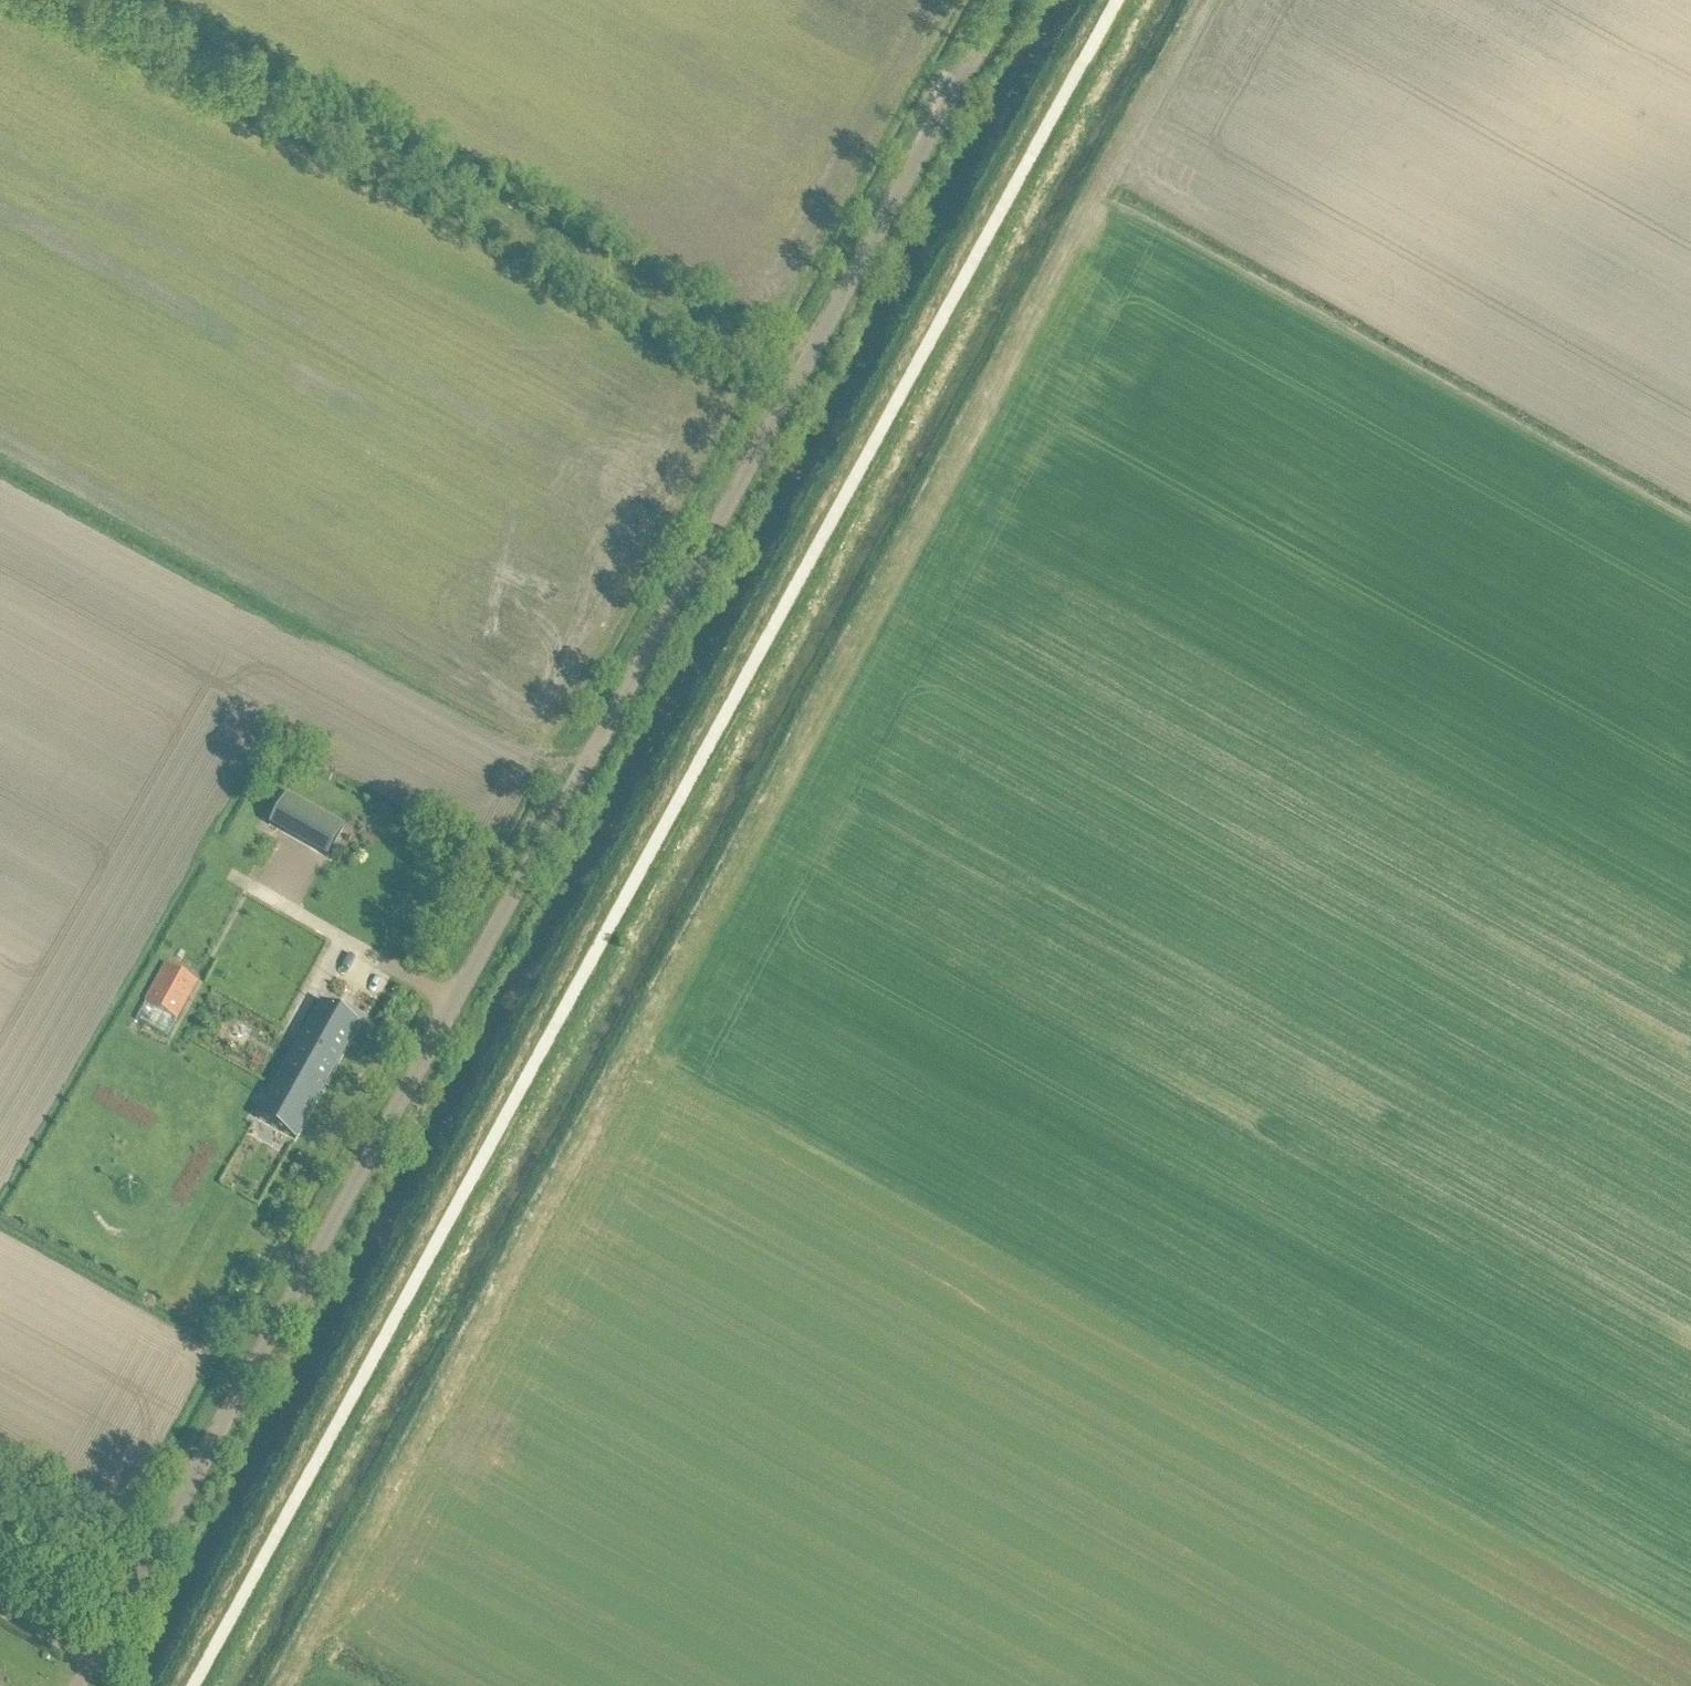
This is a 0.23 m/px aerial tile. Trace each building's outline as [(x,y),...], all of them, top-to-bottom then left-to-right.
[(287,837),(305,805),(287,795),(268,827),(287,837)] [(144,1003),(176,1020),(196,983),(165,966),(144,1003)] [(360,1026),(319,1003),(254,1119),(295,1142),(360,1026)]
